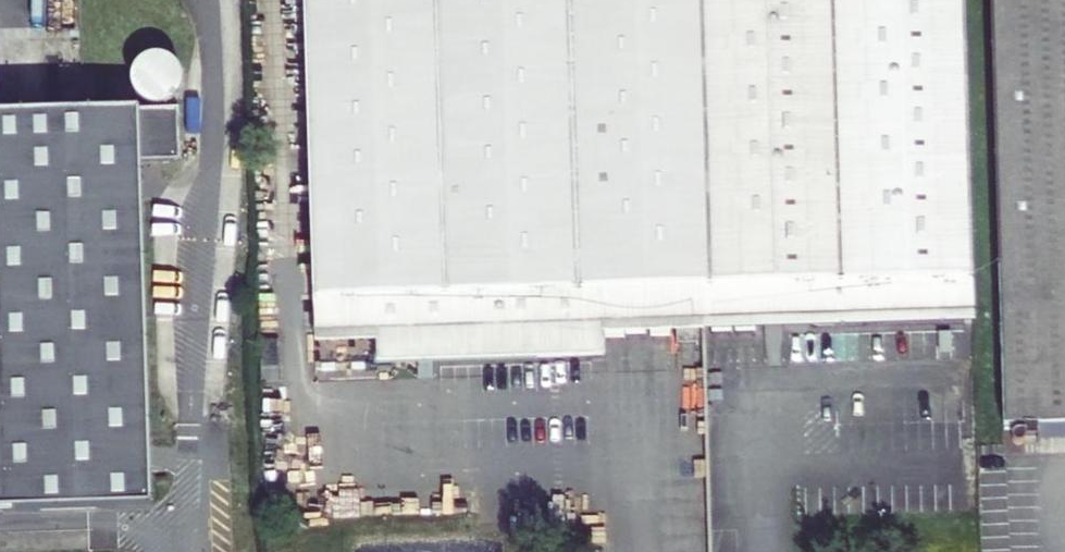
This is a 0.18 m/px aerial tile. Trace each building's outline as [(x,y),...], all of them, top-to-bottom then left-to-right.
[(314,336),(375,334),(376,363),(604,356),(603,327),(973,315),(963,0),(303,0),(314,336)] [(1004,427),(1024,427),(1025,432),(1017,432),(1014,434),(1012,437),(1014,442),(1020,445),(1026,442),(1027,437),(1039,437),(1038,426),(1064,425),(1064,0),(990,0),(1004,427)] [(130,100),(176,101),(178,54),(131,53),(130,100)] [(0,118),(0,503),(152,499),(141,114),(0,118)] [(1038,426),(1039,437),(1039,442),(1064,442),(1064,425),(1038,426)]
